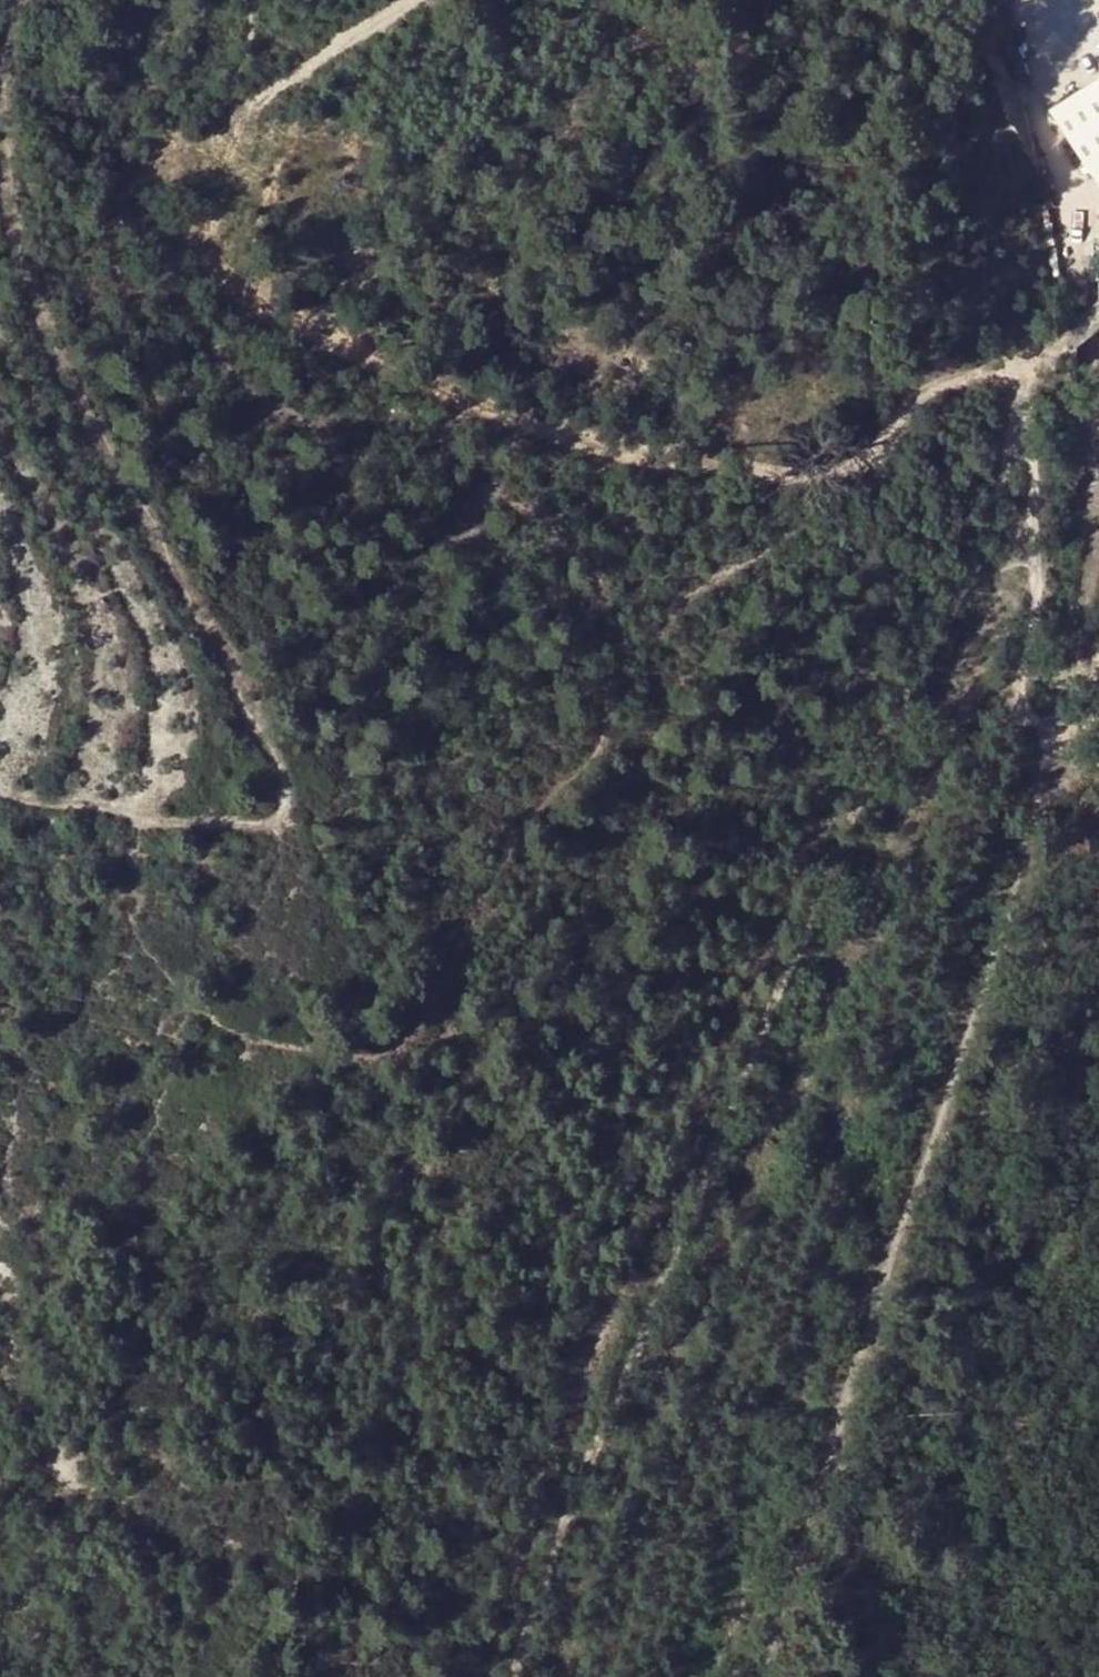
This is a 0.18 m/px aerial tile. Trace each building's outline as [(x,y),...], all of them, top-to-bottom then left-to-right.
[(1047,109),(1098,187),(1098,74),(1047,109)]
